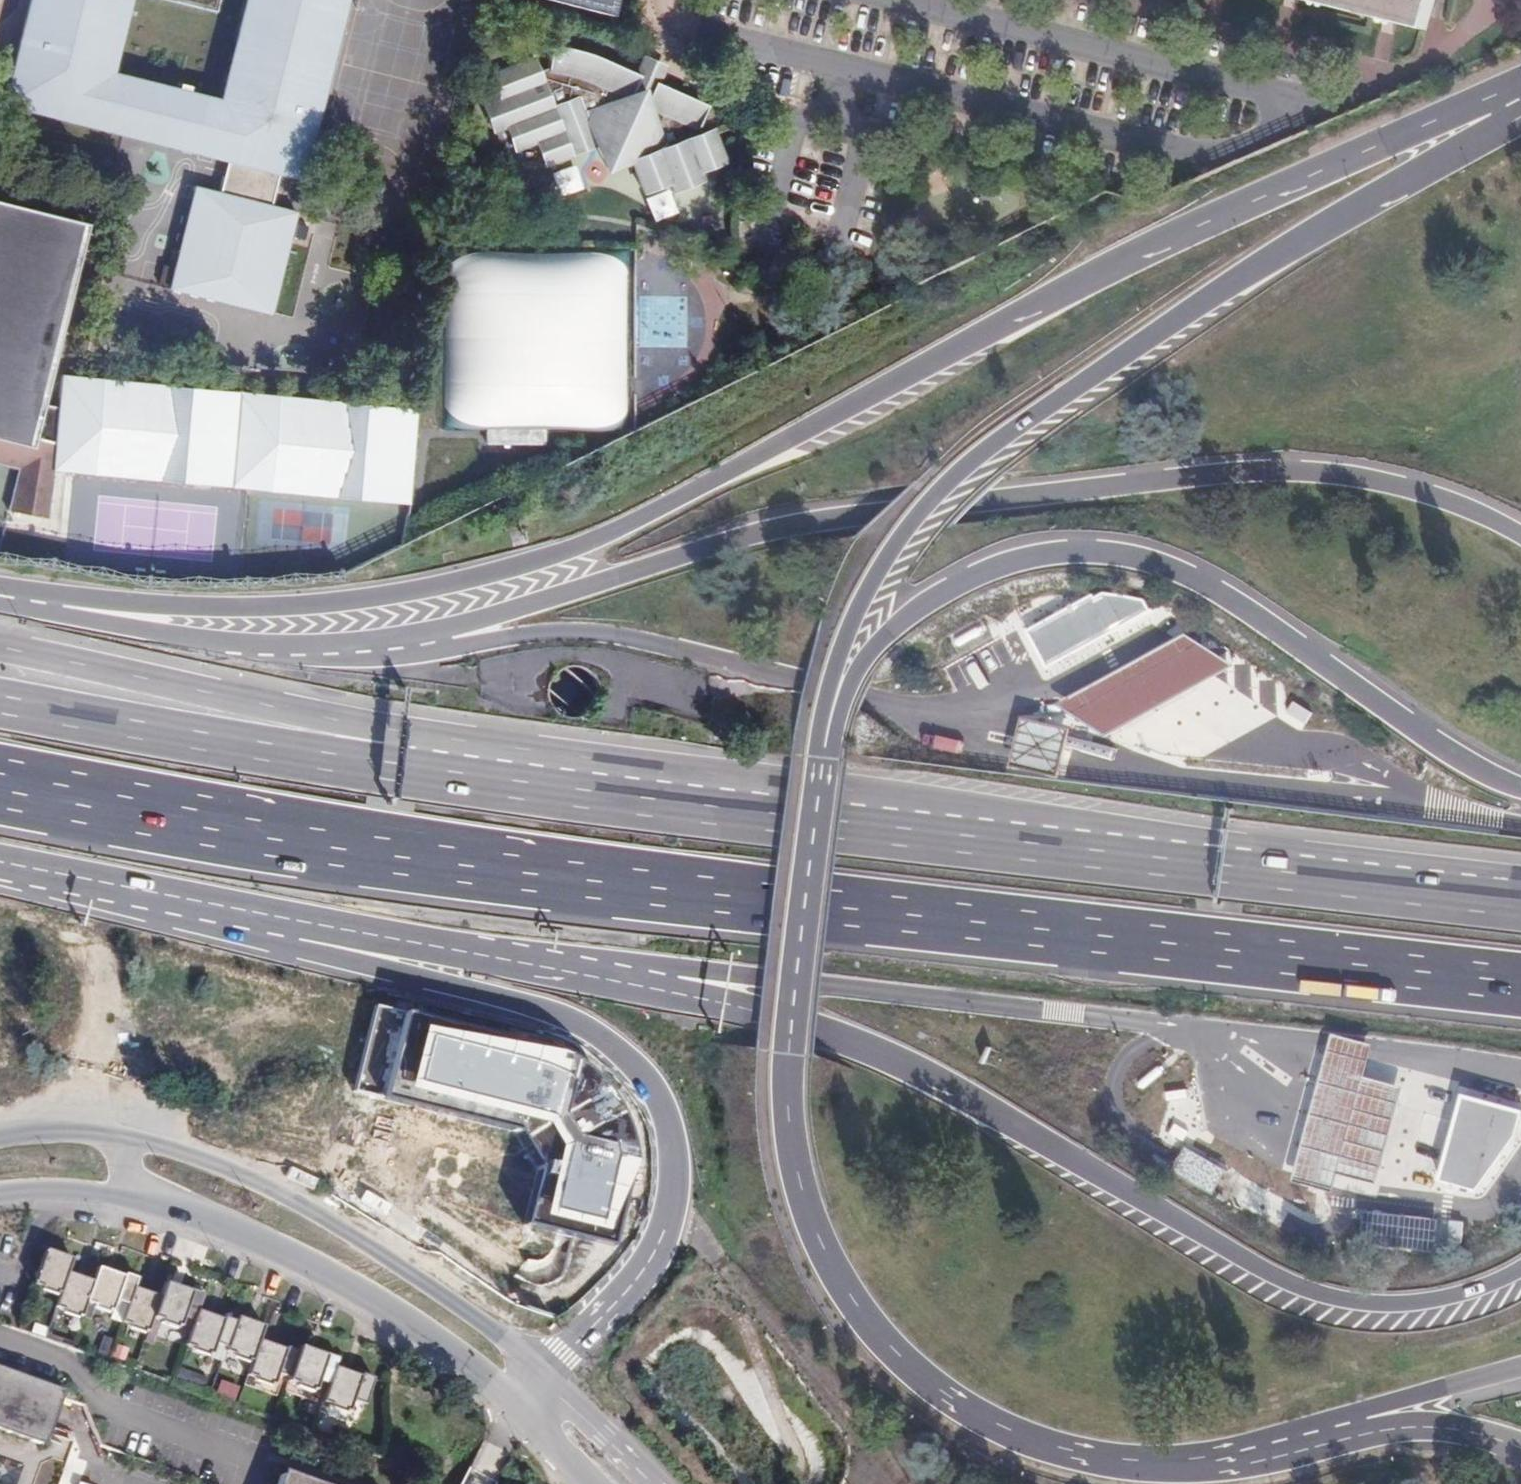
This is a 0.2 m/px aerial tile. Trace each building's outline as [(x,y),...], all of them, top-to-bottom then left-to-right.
[(297,212),(271,206),(280,172),(297,176),(342,0),(245,0),(220,101),(109,75),(128,0),(30,0),(2,106),(230,159),(221,193),(194,186),(168,288),(271,314),(297,212)] [(215,11),(218,0),(166,0),(215,11)] [(1430,32),(1438,0),(1302,0),(1430,32)] [(555,104),(530,59),(491,75),(497,97),(476,104),(490,140),(505,134),(514,156),(534,147),(543,170),(595,152),(609,179),(629,169),(639,198),(664,189),(666,198),(705,186),(703,177),(725,169),(712,133),(668,150),(652,113),(691,130),(700,109),(660,89),(667,68),(643,57),(639,76),(552,48),(551,74),(623,98),(587,109),(581,96),(555,104)] [(578,194),(569,169),(547,178),(555,201),(578,194)] [(33,438),(85,237),(0,213),(0,430),(33,438)] [(484,427),(484,445),(544,446),(544,427),(624,429),(627,256),(447,253),(444,427),(484,427)] [(69,380),(62,379),(50,474),(71,476),(248,493),(412,509),(420,413),(405,411),(69,380)] [(1084,600),(1018,636),(1039,674),(1141,615),(1127,600),(1102,596),(1086,604),(1084,600)] [(1061,705),(1108,738),(1234,667),(1188,637),(1061,705)] [(1074,731),(1025,721),(1014,768),(1064,779),(1074,731)] [(566,1058),(379,1008),(357,1087),(515,1129),(539,1163),(523,1229),(567,1240),(610,1250),(631,1163),(606,1092),(566,1058)] [(1459,1100),(1435,1181),(1469,1193),(1509,1138),(1516,1115),(1459,1100)] [(65,1290),(72,1268),(76,1253),(50,1245),(38,1281),(65,1290)] [(102,1262),(97,1276),(91,1299),(117,1306),(121,1294),(129,1271),(102,1262)] [(97,1276),(72,1268),(65,1290),(60,1304),(86,1312),(91,1299),(97,1276)] [(141,1274),(129,1271),(121,1294),(133,1298),(139,1281),(141,1274)] [(169,1277),(166,1289),(159,1312),(184,1320),(187,1310),(195,1286),(169,1277)] [(166,1289),(139,1281),(133,1298),(127,1318),(153,1327),(159,1312),(166,1289)] [(208,1291),(195,1286),(187,1310),(200,1314),(203,1305),(208,1291)] [(229,1312),(203,1305),(200,1314),(191,1340),(216,1348),(221,1336),(229,1312)] [(243,1309),(241,1316),(233,1340),(231,1344),(259,1353),(266,1334),(271,1318),(243,1309)] [(241,1316),(229,1312),(221,1336),(233,1340),(241,1316)] [(292,1342),(266,1334),(259,1353),(255,1370),(279,1378),(284,1365),(292,1342)] [(323,1370),(331,1346),(306,1338),(303,1345),(295,1369),(294,1374),(319,1382),(323,1370)] [(292,1342),(284,1365),(295,1369),(303,1345),(292,1342)] [(323,1370),(335,1374),(340,1359),(343,1350),(331,1346),(323,1370)] [(0,1359),(0,1422),(51,1442),(71,1386),(0,1359)] [(354,1403),(358,1390),(365,1368),(340,1359),(335,1374),(329,1394),(354,1403)] [(379,1372),(369,1368),(365,1368),(358,1390),(371,1395),(379,1372)] [(6,1453),(0,1473),(0,1479),(12,1483),(24,1483),(32,1462),(6,1453)] [(288,1483),(342,1483),(295,1467),(288,1483)]
